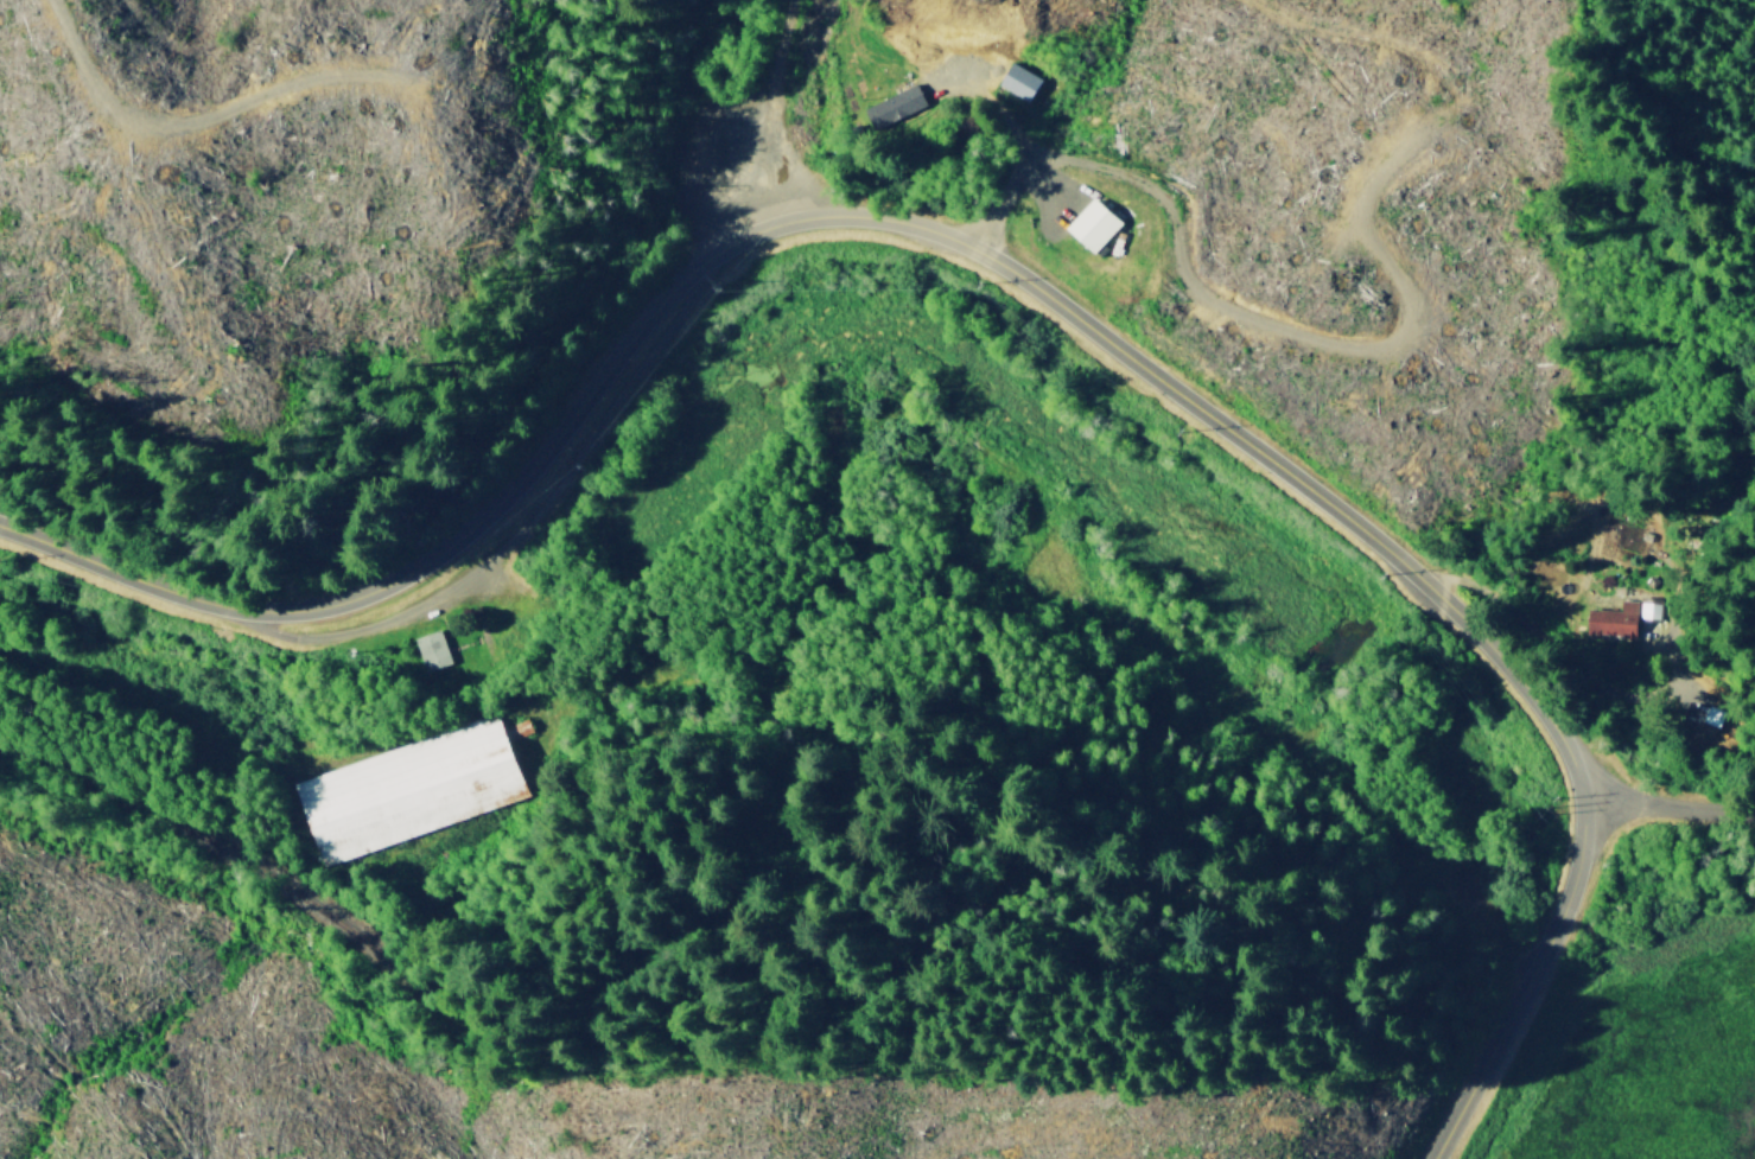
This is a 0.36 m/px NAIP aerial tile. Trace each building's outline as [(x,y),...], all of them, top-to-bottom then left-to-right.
[(1038,78),(1006,60),(993,83),(1026,101),(1038,78)] [(920,104),(910,82),(865,103),(875,125),(920,104)] [(1114,223),(1086,196),(1057,227),(1086,253),(1114,223)] [(1634,601),(1617,597),(1614,612),(1603,609),(1599,628),(1627,633),(1634,601)] [(411,638),(424,672),(450,661),(437,628),(411,638)] [(291,777),(316,862),(491,810),(488,797),(519,788),(498,718),(481,723),(480,722),(291,777)]
